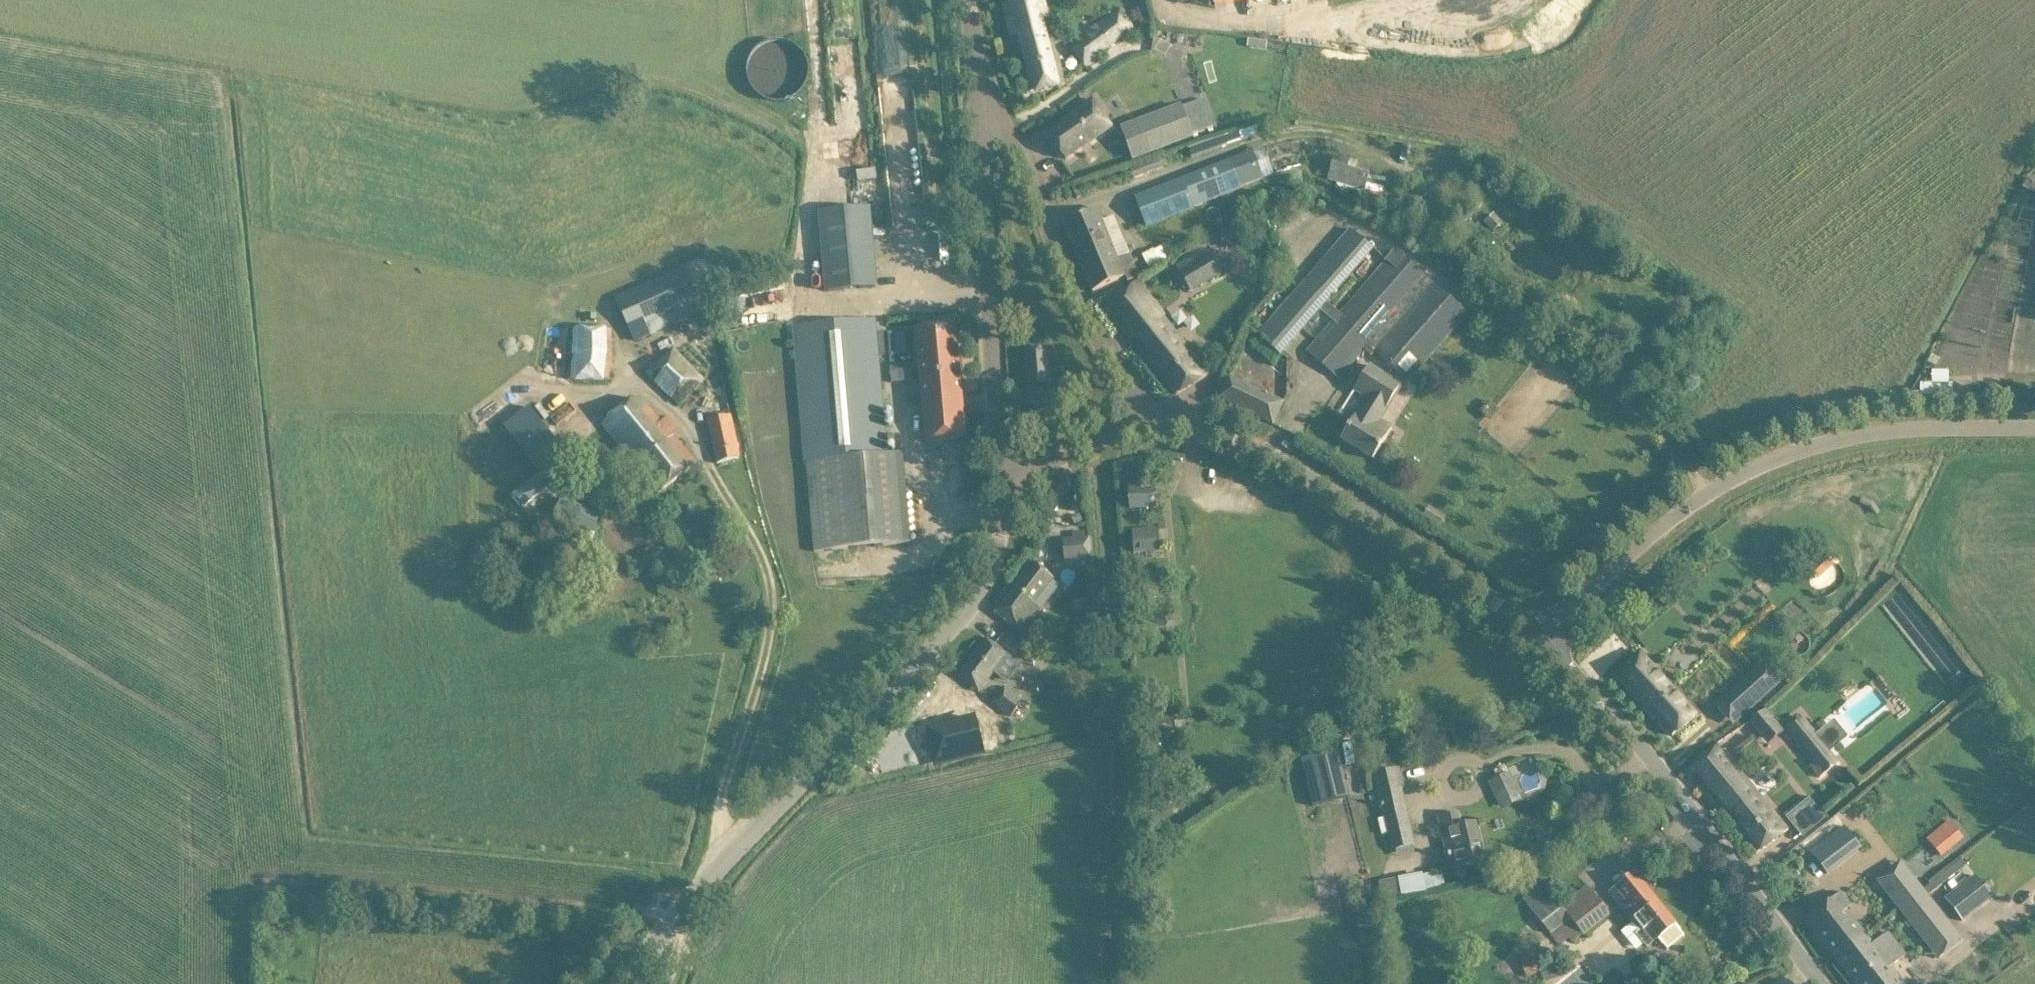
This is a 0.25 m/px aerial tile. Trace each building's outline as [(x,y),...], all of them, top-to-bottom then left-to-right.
[(1016,49),(1027,94),(1066,84),(1057,59),(1054,60),(1037,0),(1021,0),(1004,4),(1016,49)] [(1101,58),(1098,54),(1135,26),(1120,7),(1076,38),(1073,50),(1086,68),(1101,58)] [(747,52),(765,104),(813,88),(795,36),(747,52)] [(1112,127),(1093,100),(1067,118),(1069,120),(1048,135),(1066,159),(1112,127)] [(1193,135),(1182,107),(1137,125),(1148,153),(1193,135)] [(1229,160),(1134,196),(1146,227),(1240,191),(1239,188),(1265,179),(1255,150),(1229,160)] [(1333,162),(1327,180),(1366,191),(1371,173),(1333,162)] [(876,288),(869,207),(821,211),(828,292),(876,288)] [(1065,222),(1074,246),(1107,231),(1098,209),(1065,222)] [(1493,214),(1484,223),(1493,232),(1501,223),(1493,214)] [(1374,352),(1408,381),(1468,314),(1423,275),(1425,273),(1396,248),(1339,313),(1326,302),(1373,249),(1350,228),(1256,335),(1280,356),(1319,310),(1332,321),(1306,352),(1338,379),(1363,350),(1370,356),(1374,352)] [(1107,231),(1074,246),(1093,292),(1125,276),(1128,282),(1139,277),(1125,243),(1114,247),(1107,231)] [(1203,241),(1171,260),(1172,261),(1177,269),(1190,291),(1222,273),(1209,250),(1204,242),(1203,241)] [(616,299),(630,330),(635,341),(651,334),(647,323),(699,300),(685,269),(616,299)] [(1209,375),(1164,318),(1138,283),(1106,307),(1124,332),(1176,395),(1193,385),(1209,375)] [(796,338),(814,552),(907,544),(899,455),(887,456),(876,331),(875,321),(795,327),(796,338)] [(966,438),(956,325),(915,328),(926,441),(966,438)] [(609,379),(612,330),(607,330),(584,328),(573,327),(569,380),(604,382),(604,379),(609,379)] [(1026,355),(1029,386),(1049,384),(1046,353),(1040,348),(1031,348),(1026,355)] [(647,374),(678,404),(703,381),(673,349),(647,374)] [(1386,410),(1401,385),(1369,366),(1354,391),(1367,399),(1386,410)] [(1229,376),(1219,399),(1272,424),(1283,402),(1229,376)] [(1920,382),(1920,395),(1931,395),(1931,382),(1920,382)] [(606,437),(613,446),(618,442),(660,494),(696,464),(673,435),(680,429),(668,416),(662,421),(645,400),(632,399),(601,425),(609,435),(606,437)] [(1391,430),(1392,429),(1379,421),(1386,410),(1367,399),(1361,409),(1360,409),(1341,440),(1373,459),(1391,430)] [(528,407),(511,420),(535,451),(528,457),(539,471),(563,451),(541,424),(528,407)] [(730,416),(708,420),(717,463),(739,458),(730,416)] [(1135,464),(1126,465),(1127,473),(1136,472),(1135,464)] [(1155,506),(1154,485),(1129,487),(1131,508),(1155,506)] [(1079,516),(1072,519),(1074,525),(1082,521),(1079,516)] [(646,526),(614,521),(608,562),(640,567),(646,526)] [(1151,531),(1127,533),(1129,553),(1153,550),(1151,531)] [(1091,560),(1089,540),(1065,542),(1066,562),(1091,560)] [(1800,562),(1812,576),(1830,561),(1818,547),(1800,562)] [(1033,558),(994,609),(1022,631),(1060,581),(1052,575),(1053,574),(1033,558)] [(1722,651),(1713,639),(1701,623),(1692,630),(1685,621),(1685,622),(1672,631),(1671,632),(1698,669),(1722,651)] [(958,676),(974,688),(978,692),(1008,654),(987,638),(958,676)] [(1715,661),(1728,674),(1744,659),(1732,645),(1715,661)] [(1695,716),(1682,701),(1639,654),(1617,674),(1673,737),(1694,718),(1695,716)] [(1754,678),(1736,694),(1751,712),(1770,697),(1754,678)] [(992,703),(1010,715),(1022,701),(1004,687),(992,703)] [(1748,723),(1768,746),(1784,732),(1765,710),(1748,723)] [(1811,763),(1808,766),(1818,778),(1839,761),(1804,718),(1786,733),(1811,763)] [(976,719),(929,730),(937,761),(983,750),(976,719)] [(1379,725),(1366,726),(1367,739),(1380,739),(1379,725)] [(1723,750),(1720,752),(1715,746),(1688,767),(1716,803),(1757,854),(1788,829),(1772,810),(1723,750)] [(1339,748),(1300,759),(1313,805),(1352,794),(1339,748)] [(1507,773),(1489,781),(1495,795),(1514,787),(1507,773)] [(1415,844),(1401,784),(1377,790),(1392,850),(1395,849),(1411,845),(1415,844)] [(1803,838),(1828,815),(1809,795),(1784,818),(1803,838)] [(1440,818),(1451,870),(1484,862),(1476,824),(1461,827),(1458,814),(1440,818)] [(1927,838),(1941,856),(1963,838),(1948,821),(1927,838)] [(1810,854),(1806,857),(1817,873),(1822,869),(1826,875),(1861,848),(1845,827),(1810,854)] [(1778,838),(1761,853),(1769,863),(1787,848),(1778,838)] [(1878,881),(1899,908),(1922,890),(1900,863),(1878,881)] [(1419,873),(1399,878),(1403,892),(1423,887),(1419,873)] [(1634,873),(1609,893),(1625,912),(1641,932),(1637,934),(1648,947),(1658,939),(1668,949),(1684,936),(1680,931),(1681,931),(1649,892),(1634,873)] [(1946,901),(1962,922),(1993,898),(1976,877),(1946,901)] [(1522,899),(1559,945),(1569,937),(1573,942),(1583,934),(1584,936),(1610,915),(1586,886),(1560,906),(1542,883),(1522,899)] [(1952,929),(1922,890),(1899,908),(1930,947),(1952,929)] [(1806,920),(1836,958),(1865,935),(1846,911),(1851,907),(1840,894),(1806,920)] [(1836,958),(1856,983),(1904,983),(1891,968),(1905,957),(1897,947),(1898,946),(1888,933),(1873,945),(1865,935),(1836,958)] [(1563,968),(1571,965),(1567,956),(1547,964),(1546,961),(1538,965),(1534,955),(1520,961),(1527,978),(1548,970),(1552,980),(1566,975),(1563,968)] [(1637,983),(1650,983),(1647,968),(1634,971),(1637,983)]
